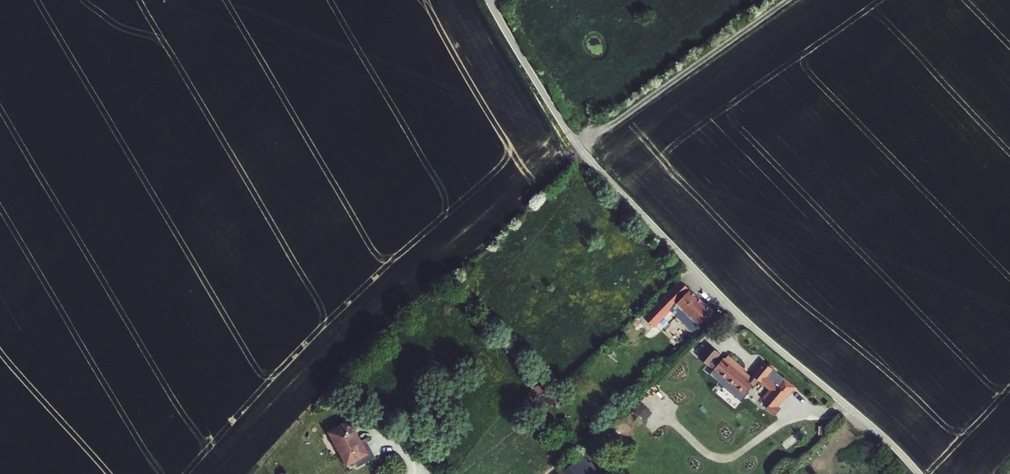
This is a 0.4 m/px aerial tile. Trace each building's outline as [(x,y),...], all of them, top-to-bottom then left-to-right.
[(676,302),(698,325),(711,310),(709,308),(709,307),(706,303),(705,304),(701,300),(701,299),(698,296),(697,296),(694,293),(695,293),(691,290),(688,287),(680,280),(643,317),(654,328),(670,310),(669,309),(676,302)] [(669,309),(670,310),(692,331),(698,325),(676,302),(669,309)] [(751,376),(744,370),(745,368),(728,355),(725,358),(724,356),(718,362),(717,360),(721,353),(709,343),(698,357),(713,370),(712,372),(724,381),(725,380),(743,395),(753,383),(750,380),(751,376)] [(763,361),(751,376),(750,380),(753,383),(754,386),(759,381),(768,390),(761,398),(768,404),(766,408),(776,416),(781,408),(778,406),(786,396),(788,397),(796,387),(783,376),(777,385),(776,384),(775,383),(771,379),(776,371),(763,361)] [(535,397),(544,393),(541,386),(531,390),(535,397)] [(652,413),(640,401),(633,409),(645,421),(652,413)] [(371,451),(364,439),(359,441),(359,440),(360,439),(357,432),(355,433),(353,430),(357,428),(351,417),(343,422),(344,424),(330,431),(338,444),(339,444),(341,442),(344,449),(342,450),(342,451),(348,463),(354,460),(357,464),(364,461),(361,456),(371,451)] [(568,452),(574,448),(564,433),(558,438),(568,452)] [(366,438),(364,439),(371,451),(373,450),(366,438)] [(376,456),(373,450),(371,451),(361,456),(364,461),(357,464),(358,467),(376,456)] [(563,470),(567,473),(601,473),(590,461),(589,462),(583,454),(563,470)]
